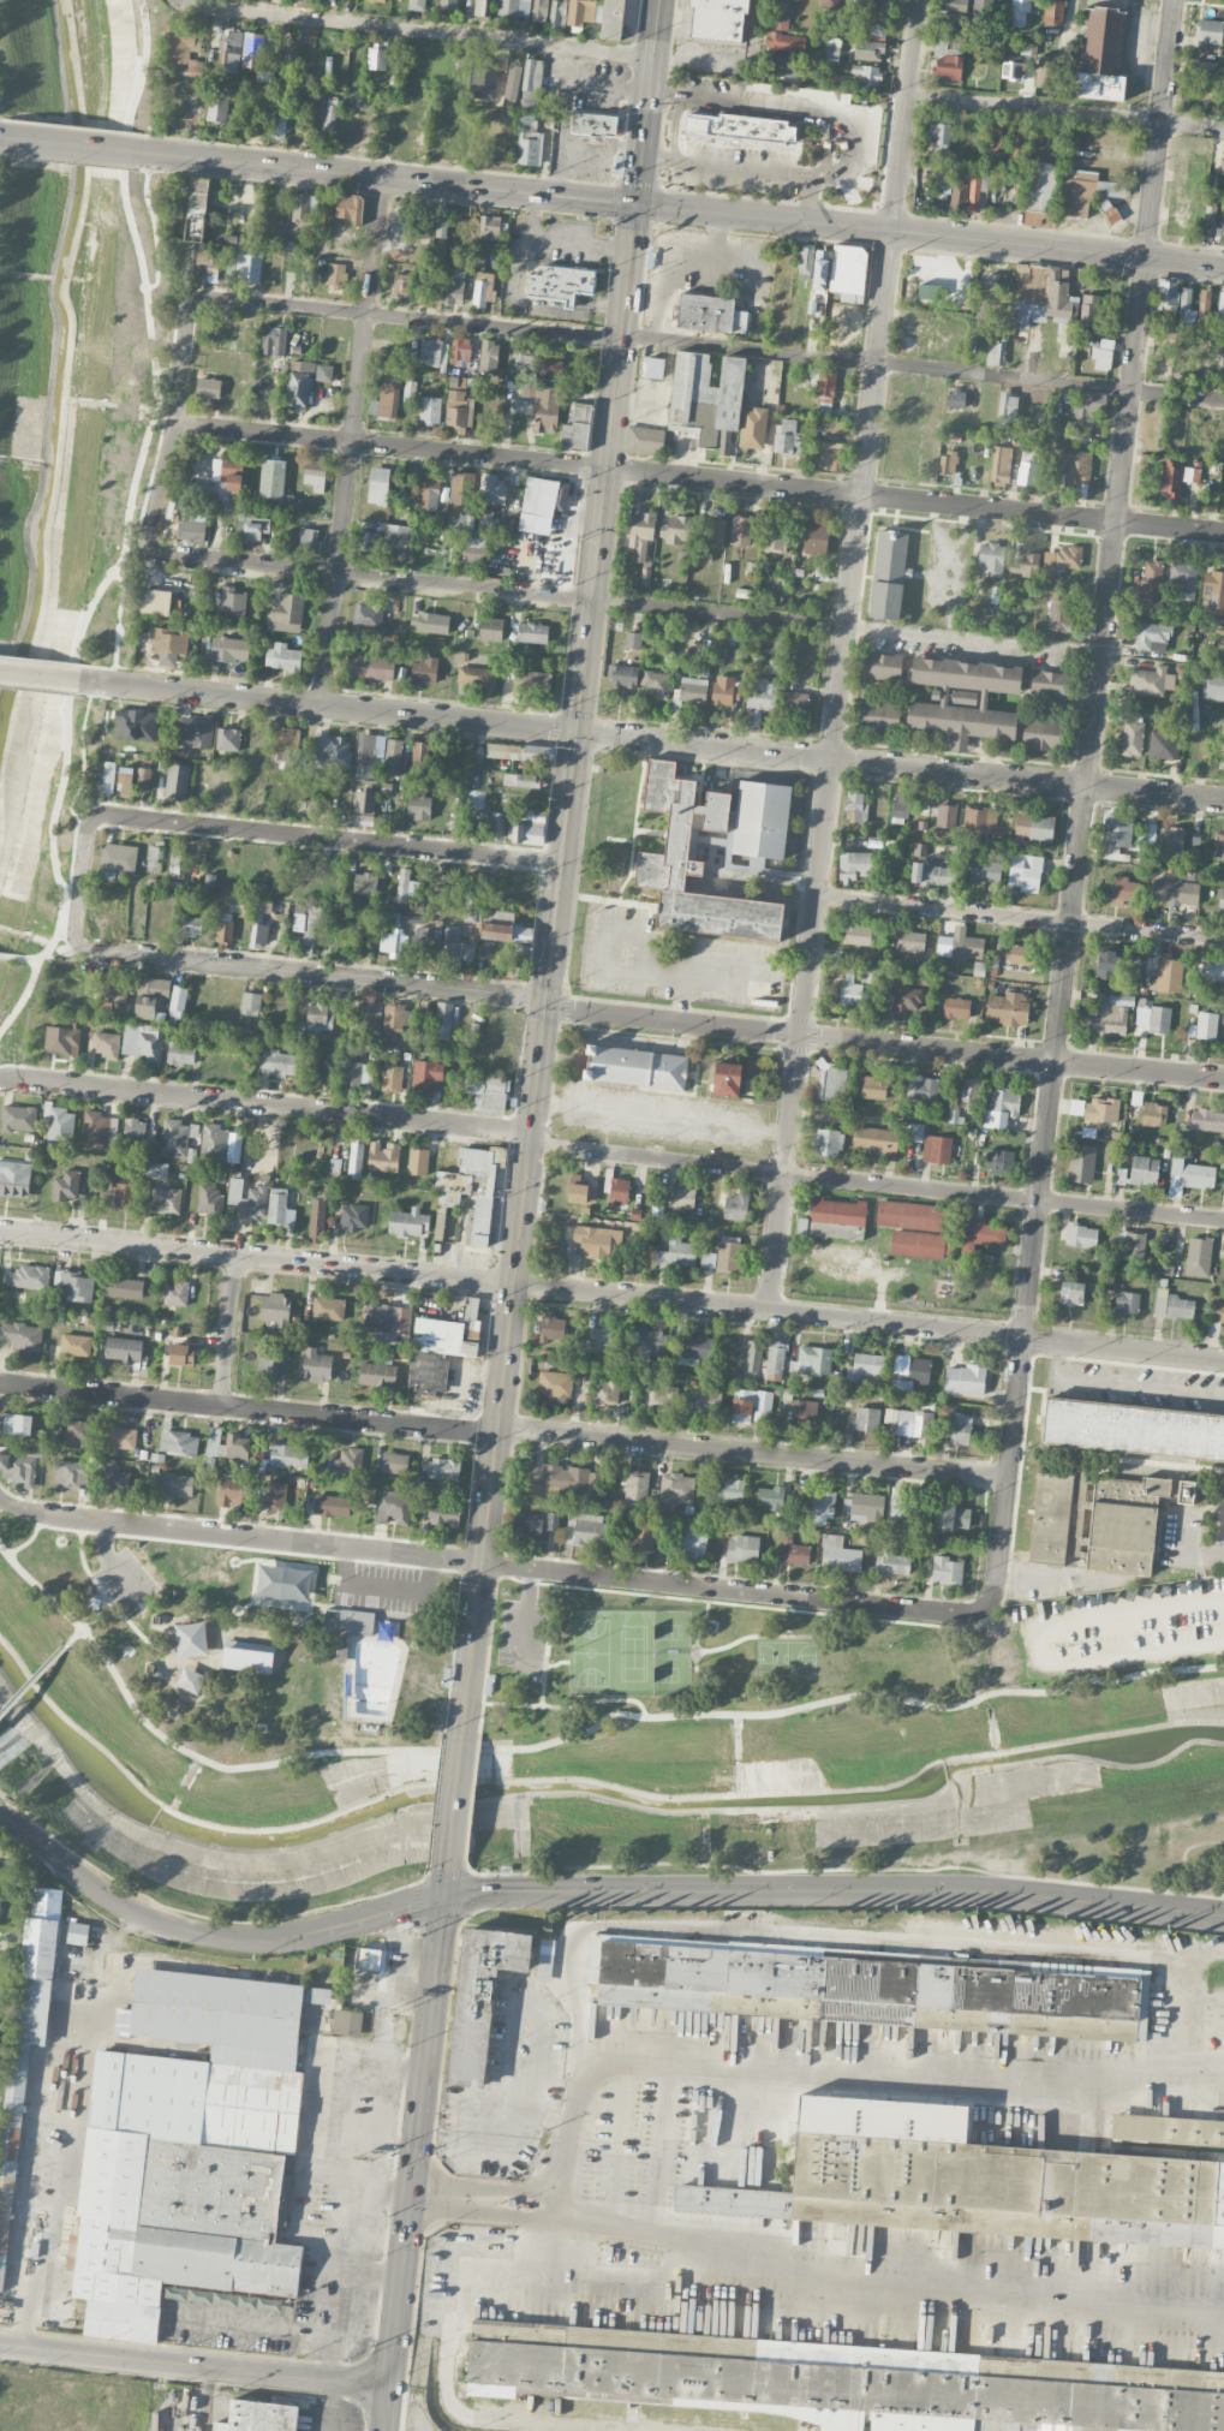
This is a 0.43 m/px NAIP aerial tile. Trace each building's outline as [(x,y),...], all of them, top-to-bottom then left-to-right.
[(426,0),(409,0),(409,10),(426,10),(426,0)] [(458,0),(439,0),(439,9),(458,10),(458,0)] [(489,16),(491,0),(475,0),(473,14),(489,16)] [(531,0),(500,0),(499,16),(530,18),(531,0)] [(548,0),(534,0),(533,21),(547,21),(548,0)] [(550,27),(566,28),(567,0),(551,0),(550,27)] [(596,0),(592,0),(569,0),(567,25),(583,26),(584,21),(594,22),(596,0)] [(625,0),(604,0),(600,38),(622,40),(625,0)] [(688,36),(740,41),(744,12),(748,12),(749,0),(692,0),(688,36)] [(820,8),(839,9),(840,0),(820,0),(820,8)] [(846,9),(866,10),(866,0),(846,0),(846,9)] [(872,11),(890,12),(890,0),(872,0),(872,11)] [(936,10),(967,12),(967,0),(936,0),(936,10)] [(993,0),(974,0),(973,12),(992,13),(993,0)] [(1031,0),(1012,0),(1011,26),(1026,27),(1026,12),(1030,13),(1031,0)] [(1064,0),(1044,0),(1044,24),(1063,24),(1064,0)] [(1123,101),(1125,75),(1118,75),(1123,9),(1087,6),(1082,72),(1075,71),(1073,97),(1123,101)] [(789,28),(789,15),(778,14),(778,28),(789,28)] [(1223,21),(1198,18),(1196,41),(1221,44),(1223,21)] [(886,25),(870,24),(869,35),(885,36),(886,25)] [(169,60),(189,61),(189,51),(201,52),(202,27),(170,26),(169,60)] [(244,33),(222,29),(215,70),(237,73),(244,33)] [(241,66),(260,69),(265,34),(246,31),(241,66)] [(805,36),(767,34),(766,50),(804,52),(805,36)] [(965,36),(952,36),(952,54),(964,55),(965,36)] [(884,41),(856,40),(855,60),(883,61),(884,41)] [(1036,56),(1037,44),(1022,43),(1021,54),(1036,56)] [(387,70),(388,48),(368,47),(367,69),(387,70)] [(963,57),(935,55),(933,76),(961,78),(963,57)] [(1037,86),(1055,86),(1057,55),(1038,55),(1037,86)] [(796,77),(796,57),(765,56),(764,76),(796,77)] [(1020,80),(1021,58),(1003,57),(1002,79),(1020,80)] [(544,61),(527,58),(519,107),(537,110),(544,61)] [(1215,78),(1216,62),(1193,61),(1192,76),(1215,78)] [(521,65),(508,63),(505,98),(518,99),(521,65)] [(861,74),(859,84),(878,87),(881,67),(853,63),(851,73),(861,74)] [(225,122),(230,94),(210,91),(205,119),(225,122)] [(339,97),(326,96),(324,141),(336,142),(339,97)] [(289,103),(272,102),(270,137),(287,138),(289,103)] [(318,106),(306,106),(304,131),(316,132),(318,106)] [(795,119),(686,109),(683,139),(792,149),(795,119)] [(570,133),(615,138),(618,116),(573,111),(570,133)] [(542,132),(536,132),(536,115),(519,114),(517,164),(541,165),(542,132)] [(934,150),(949,151),(950,124),(930,123),(929,136),(935,136),(934,150)] [(987,148),(1000,148),(1001,125),(987,125),(987,148)] [(1059,164),(1031,160),(1024,208),(1053,212),(1059,164)] [(950,197),(952,165),(934,165),(933,196),(950,197)] [(1060,215),(1088,216),(1089,202),(1104,203),(1103,222),(1118,223),(1119,214),(1110,214),(1111,197),(1126,197),(1127,182),(1097,181),(1098,171),(1063,169),(1060,215)] [(979,191),(987,191),(988,177),(969,176),(968,212),(979,213),(979,191)] [(209,178),(192,177),(190,215),(186,214),(185,241),(196,241),(195,263),(219,264),(220,249),(204,249),(206,214),(209,178)] [(968,182),(952,182),(951,210),(967,210),(968,182)] [(318,195),(293,193),(291,219),(317,220),(318,195)] [(362,195),(338,193),(336,219),(361,220),(362,195)] [(329,233),(336,198),(323,196),(317,231),(329,233)] [(1218,238),(1219,207),(1205,206),(1204,238),(1218,238)] [(448,210),(438,210),(437,237),(447,237),(448,210)] [(479,240),(500,241),(501,216),(480,215),(479,240)] [(800,274),(811,274),(812,244),(801,244),(800,274)] [(840,301),(862,303),(868,247),(833,244),(829,291),(841,292),(840,301)] [(813,290),(827,290),(829,250),(815,250),(813,290)] [(238,281),(260,282),(261,254),(238,253),(238,281)] [(464,304),(466,260),(455,260),(454,280),(443,279),(442,303),(464,304)] [(345,287),(346,264),(328,263),(327,286),(345,287)] [(597,271),(543,264),(542,276),(529,274),(526,296),(565,301),(564,308),(574,309),(576,292),(594,295),(597,271)] [(1010,327),(1029,328),(1029,321),(1045,322),(1047,299),(1044,298),(1046,265),(1014,264),(1010,327)] [(1070,268),(1051,267),(1047,322),(1077,324),(1079,297),(1067,296),(1070,268)] [(472,306),(484,308),(487,289),(491,290),(493,274),(477,271),(472,306)] [(393,296),(411,297),(412,274),(394,274),(393,296)] [(1157,322),(1176,323),(1178,277),(1159,277),(1157,322)] [(938,285),(918,284),(918,298),(938,299),(938,285)] [(1196,310),(1191,309),(1192,288),(1180,288),(1179,325),(1195,326),(1196,310)] [(1206,329),(1213,291),(1201,289),(1195,327),(1206,329)] [(1223,334),(1223,291),(1218,291),(1216,334),(1223,334)] [(677,328),(741,331),(742,316),(733,316),(734,297),(679,294),(677,328)] [(1098,326),(1100,295),(1081,294),(1080,325),(1098,326)] [(285,356),(287,328),(263,327),(262,355),(285,356)] [(1006,339),(988,338),(987,365),(1005,365),(1006,339)] [(421,339),(420,364),(447,366),(448,340),(421,339)] [(470,361),(470,339),(452,339),(451,361),(470,361)] [(1114,348),(1114,339),(1100,339),(1099,347),(1114,348)] [(477,371),(495,374),(500,342),(482,340),(477,371)] [(1170,378),(1169,346),(1153,346),(1153,359),(1150,359),(1150,378),(1170,378)] [(1092,369),(1109,371),(1112,349),(1094,347),(1092,369)] [(560,378),(562,351),(541,350),(540,377),(560,378)] [(738,431),(746,357),(722,355),(719,387),(708,386),(711,353),(676,350),(668,427),(699,430),(698,447),(716,449),(718,429),(738,431)] [(1216,352),(1216,378),(1223,378),(1223,352),(1216,352)] [(513,371),(537,370),(536,354),(512,355),(513,371)] [(645,377),(663,378),(664,358),(647,357),(645,377)] [(309,379),(332,381),(333,364),(290,360),(286,407),(306,409),(309,379)] [(809,385),(815,386),(815,402),(820,403),(819,414),(833,415),(836,369),(810,368),(809,385)] [(400,373),(389,373),(388,383),(381,382),(380,400),(369,399),(368,416),(398,417),(400,373)] [(194,396),(219,398),(222,380),(196,377),(194,396)] [(417,381),(404,380),(403,401),(415,402),(417,381)] [(533,431),(557,434),(561,388),(538,385),(533,431)] [(965,407),(965,389),(947,388),(946,407),(965,407)] [(453,425),(453,434),(465,434),(466,390),(446,390),(446,425),(453,425)] [(1090,420),(1090,408),(1105,409),(1107,394),(1072,392),(1070,419),(1090,420)] [(998,421),(1018,422),(1019,393),(999,393),(998,421)] [(440,423),(441,397),(420,397),(419,422),(440,423)] [(591,403),(571,403),(570,424),(562,424),(561,448),(589,449),(591,403)] [(796,419),(776,418),(776,454),(803,455),(804,433),(796,433),(796,419)] [(823,431),(843,434),(845,423),(825,420),(823,431)] [(625,452),(663,454),(664,428),(627,426),(625,452)] [(818,465),(830,466),(830,471),(841,471),(842,442),(819,441),(818,465)] [(1010,486),(1012,447),(992,446),(990,485),(1010,486)] [(1065,461),(1064,485),(1090,486),(1091,451),(1060,450),(1060,461),(1065,461)] [(1017,484),(1035,486),(1039,453),(1021,451),(1017,484)] [(939,473),(955,474),(956,452),(940,452),(939,473)] [(303,483),(314,484),(313,492),(322,493),(327,460),(307,457),(303,483)] [(244,460),(214,458),(212,486),(199,485),(198,500),(228,502),(229,490),(241,491),(244,460)] [(284,499),(285,460),(261,460),(260,498),(284,499)] [(1165,500),(1180,502),(1183,481),(1199,483),(1201,466),(1163,461),(1159,491),(1166,492),(1165,500)] [(367,503),(386,505),(390,468),(370,466),(367,503)] [(450,503),(474,504),(475,472),(451,471),(450,503)] [(478,502),(505,505),(507,482),(497,481),(498,474),(482,473),(478,502)] [(440,477),(421,476),(420,510),(437,510),(438,504),(448,505),(448,494),(439,494),(440,477)] [(550,534),(553,509),(566,510),(569,482),(526,477),(519,530),(550,534)] [(493,530),(494,509),(479,509),(478,530),(493,530)] [(634,548),(633,561),(646,562),(648,540),(653,541),(656,514),(632,512),(629,547),(634,548)] [(447,528),(474,529),(475,514),(448,513),(447,528)] [(690,517),(669,514),(666,543),(687,545),(690,517)] [(270,516),(238,515),(238,538),(270,539),(270,516)] [(751,546),(752,517),(731,516),(730,545),(751,546)] [(724,546),(725,519),(706,519),(705,545),(724,546)] [(205,522),(177,521),(176,540),(204,541),(205,522)] [(826,555),(829,524),(806,522),(803,553),(826,555)] [(361,530),(360,550),(381,551),(382,523),(378,523),(377,531),(361,530)] [(412,537),(412,525),(385,525),(384,552),(407,552),(407,537),(412,537)] [(319,530),(300,528),(298,550),(317,552),(319,530)] [(765,550),(786,551),(787,529),(765,529),(765,550)] [(899,620),(903,578),(910,578),(912,568),(905,567),(909,532),(879,529),(869,617),(899,620)] [(484,566),(485,538),(465,537),(463,565),(484,566)] [(1004,544),(977,542),(976,564),(984,564),(983,575),(1002,576),(1004,544)] [(1081,569),(1082,547),(1057,545),(1057,552),(1043,551),(1041,583),(1062,584),(1062,576),(1054,575),(1054,567),(1081,569)] [(1012,574),(1038,576),(1039,554),(1013,552),(1012,574)] [(1159,605),(1163,561),(1143,560),(1139,603),(1159,605)] [(1197,565),(1170,563),(1169,579),(1177,579),(1176,598),(1195,599),(1197,565)] [(641,586),(649,586),(651,567),(643,566),(641,586)] [(1203,571),(1202,598),(1207,598),(1207,608),(1223,609),(1223,571),(1203,571)] [(245,617),(246,594),(236,593),(236,586),(221,586),(220,610),(234,611),(233,616),(245,617)] [(169,616),(172,592),(144,587),(140,612),(169,616)] [(1047,629),(1069,632),(1074,601),(1057,599),(1058,592),(1052,591),(1047,629)] [(299,633),(305,595),(281,592),(279,602),(271,601),(268,628),(299,633)] [(383,605),(354,603),(352,628),(382,629),(383,605)] [(450,615),(418,611),(416,630),(448,634),(450,615)] [(502,640),(503,619),(480,618),(479,639),(502,640)] [(1169,626),(1138,621),(1133,648),(1165,653),(1169,626)] [(517,641),(547,643),(548,623),(517,622),(517,641)] [(176,667),(177,653),(187,654),(189,631),(176,629),(176,631),(152,629),(150,649),(158,650),(157,665),(176,667)] [(641,648),(642,632),(626,632),(625,648),(641,648)] [(249,662),(250,639),(211,637),(210,660),(249,662)] [(287,645),(265,643),(264,668),(301,670),(302,650),(287,649),(287,645)] [(904,656),(865,651),(862,676),(901,681),(904,656)] [(395,656),(347,654),(346,677),(394,679),(395,656)] [(438,659),(413,657),(411,683),(436,685),(438,659)] [(1022,668),(913,657),(910,683),(932,686),(930,702),(908,700),(905,727),(952,732),(950,750),(966,752),(968,734),(1015,739),(1017,712),(986,709),(988,691),(1019,694),(1022,668)] [(1130,693),(1164,696),(1165,689),(1174,690),(1175,675),(1166,674),(1167,665),(1156,664),(1156,671),(1132,668),(1130,693)] [(609,687),(637,688),(638,666),(609,665),(609,687)] [(458,667),(457,686),(497,687),(497,668),(458,667)] [(1029,692),(1065,698),(1069,674),(1033,669),(1029,692)] [(550,693),(551,672),(513,670),(512,692),(550,693)] [(671,673),(645,671),(643,696),(669,699),(671,673)] [(712,702),(738,705),(740,686),(734,686),(736,677),(715,674),(712,702)] [(1203,675),(1202,700),(1223,701),(1223,676),(1203,675)] [(680,717),(681,701),(706,703),(708,679),(681,677),(680,689),(673,689),(671,716),(680,717)] [(776,679),(750,678),(748,709),(775,710),(776,679)] [(781,711),(807,712),(808,693),(782,691),(781,711)] [(899,703),(859,701),(857,727),(898,729),(899,703)] [(177,746),(212,747),(214,718),(178,716),(177,746)] [(1022,749),(1060,750),(1061,720),(1023,719),(1022,749)] [(1121,755),(1142,756),(1143,722),(1123,721),(1121,755)] [(1170,731),(1171,722),(1152,722),(1151,758),(1178,759),(1179,731),(1170,731)] [(300,730),(276,726),(270,766),(287,769),(289,752),(296,753),(300,730)] [(215,750),(240,751),(241,729),(216,728),(215,750)] [(375,777),(377,735),(358,734),(355,776),(375,777)] [(314,767),(349,769),(351,737),(316,735),(314,767)] [(402,749),(402,739),(386,738),(384,776),(408,777),(409,749),(402,749)] [(412,775),(429,775),(429,742),(413,742),(412,775)] [(485,755),(552,761),(553,747),(486,742),(485,755)] [(779,941),(783,903),(684,892),(686,873),(702,875),(703,861),(690,860),(693,829),(727,833),(731,793),(706,791),(704,806),(694,805),(697,780),(674,778),(676,761),(648,758),(643,809),(668,812),(664,854),(637,852),(633,886),(660,888),(656,928),(779,941)] [(102,785),(113,785),(115,762),(103,761),(102,785)] [(166,797),(188,798),(189,763),(167,762),(166,797)] [(135,768),(117,767),(116,782),(121,783),(120,794),(132,795),(132,790),(150,791),(152,769),(135,767),(135,768)] [(540,774),(504,773),(503,786),(540,787),(540,774)] [(733,855),(785,859),(791,784),(738,781),(733,855)] [(485,790),(465,789),(465,807),(485,808),(485,790)] [(867,822),(868,803),(863,803),(863,789),(847,789),(846,821),(867,822)] [(353,825),(373,826),(375,792),(354,791),(353,825)] [(892,817),(907,818),(909,794),(894,793),(892,817)] [(431,819),(431,796),(407,795),(407,818),(431,819)] [(936,827),(956,828),(957,805),(937,804),(936,827)] [(964,828),(996,830),(997,809),(965,807),(964,828)] [(543,845),(545,825),(546,811),(520,809),(519,825),(512,824),(511,843),(543,845)] [(503,813),(493,812),(491,839),(502,839),(503,813)] [(1015,839),(1053,840),(1054,815),(1016,814),(1015,839)] [(1132,847),(1133,817),(1105,816),(1102,857),(1119,858),(1120,846),(1132,847)] [(1155,824),(1141,823),(1140,851),(1154,851),(1155,824)] [(1184,827),(1159,826),(1158,857),(1183,858),(1184,827)] [(1214,833),(1213,857),(1223,858),(1223,833),(1214,833)] [(137,845),(102,843),(100,877),(135,878),(137,845)] [(164,843),(148,843),(147,872),(163,873),(164,843)] [(170,877),(185,877),(186,849),(170,849),(170,877)] [(854,885),(854,875),(872,876),(873,852),(840,851),(839,884),(854,885)] [(1007,886),(1020,887),(1019,891),(1039,893),(1043,856),(1011,853),(1007,886)] [(781,875),(781,867),(765,866),(766,857),(749,856),(748,873),(781,875)] [(1000,883),(1001,861),(970,860),(969,882),(1000,883)] [(911,883),(941,886),(941,891),(952,892),(954,867),(912,864),(911,883)] [(418,902),(419,881),(410,880),(410,868),(399,867),(397,901),(418,902)] [(485,873),(471,871),(466,906),(480,908),(485,873)] [(378,874),(354,873),(353,893),(377,895),(378,874)] [(1139,879),(1113,877),(1110,906),(1123,907),(1124,901),(1137,902),(1139,879)] [(1199,905),(1200,882),(1152,880),(1151,903),(1199,905)] [(252,899),(229,897),(227,911),(250,913),(252,899)] [(263,912),(271,913),(272,898),(254,897),(250,948),(264,949),(266,925),(262,924),(263,912)] [(531,944),(533,928),(512,925),(514,913),(485,909),(481,937),(531,944)] [(373,921),(374,910),(357,910),(356,920),(373,921)] [(231,942),(233,913),(218,912),(217,942),(231,942)] [(398,925),(399,913),(383,912),(382,924),(398,925)] [(182,933),(202,935),(203,917),(183,916),(182,933)] [(982,959),(983,938),(965,936),(966,925),(954,924),(953,936),(938,935),(936,956),(982,959)] [(461,926),(443,925),(442,960),(474,962),(475,943),(461,943),(461,926)] [(871,945),(872,926),(846,925),(845,944),(871,945)] [(441,928),(414,927),(413,958),(440,959),(441,928)] [(898,950),(924,951),(925,931),(899,930),(898,950)] [(399,953),(401,934),(381,932),(379,951),(399,953)] [(1031,964),(1032,945),(1006,945),(1005,964),(1031,964)] [(1120,980),(1122,949),(1098,948),(1096,979),(1120,980)] [(1150,990),(1182,992),(1183,960),(1172,960),(1172,953),(1159,952),(1157,979),(1150,979),(1150,990)] [(1223,981),(1223,959),(1206,957),(1204,979),(1223,981)] [(985,961),(974,961),(973,976),(984,977),(985,961)] [(860,1006),(862,984),(853,983),(854,972),(842,971),(841,1005),(860,1006)] [(119,990),(120,974),(103,974),(102,1013),(114,1013),(114,1003),(128,1003),(128,990),(119,990)] [(171,980),(138,977),(134,1017),(155,1019),(157,998),(169,999),(171,980)] [(189,988),(174,985),(170,1005),(185,1008),(189,988)] [(920,986),(894,986),(894,1012),(921,1011),(920,986)] [(239,1014),(259,1017),(262,994),(243,991),(239,1014)] [(986,1022),(1027,1026),(1029,1002),(1021,1001),(1022,992),(1005,991),(1005,996),(988,994),(986,1022)] [(380,1034),(381,1012),(375,1012),(376,997),(366,997),(364,1033),(380,1034)] [(969,1019),(970,998),(944,997),(943,1018),(969,1019)] [(454,1004),(438,1001),(433,1038),(449,1040),(454,1004)] [(334,1005),(306,1004),(306,1031),(333,1032),(334,1005)] [(384,1004),(383,1031),(403,1031),(404,1005),(384,1004)] [(1171,1009),(1137,1005),(1134,1034),(1144,1036),(1145,1032),(1168,1034),(1171,1009)] [(429,1007),(420,1006),(420,1030),(429,1031),(429,1007)] [(1196,1026),(1188,1025),(1187,1036),(1215,1040),(1219,1014),(1198,1011),(1196,1026)] [(123,1055),(137,1055),(136,1062),(162,1063),(163,1027),(124,1025),(123,1055)] [(80,1028),(44,1027),(43,1054),(79,1055),(80,1028)] [(120,1033),(91,1032),(90,1054),(119,1055),(120,1033)] [(196,1043),(169,1040),(166,1063),(194,1066),(196,1043)] [(688,1056),(588,1044),(584,1079),(684,1090),(688,1056)] [(345,1059),(360,1060),(361,1049),(346,1048),(345,1059)] [(260,1073),(296,1076),(298,1053),(262,1050),(260,1073)] [(762,1076),(762,1058),(746,1058),(745,1075),(762,1076)] [(414,1060),(412,1093),(441,1094),(443,1061),(414,1060)] [(373,1069),(363,1068),(363,1062),(344,1061),(343,1087),(361,1088),(362,1083),(372,1083),(373,1069)] [(712,1094),(739,1097),(742,1064),(715,1062),(712,1094)] [(816,1097),(844,1100),(847,1066),(820,1063),(816,1097)] [(382,1090),(401,1091),(403,1066),(384,1065),(382,1090)] [(861,1098),(886,1099),(887,1075),(863,1074),(861,1098)] [(474,1111),(505,1113),(507,1077),(464,1075),(464,1093),(474,1093),(474,1111)] [(938,1077),(907,1076),(906,1100),(937,1102),(938,1077)] [(961,1101),(977,1102),(978,1078),(963,1077),(961,1101)] [(1006,1130),(1007,1115),(1018,1117),(1021,1091),(989,1088),(985,1127),(1006,1130)] [(1085,1124),(1101,1126),(1102,1121),(1117,1123),(1120,1099),(1088,1096),(1085,1124)] [(1084,1115),(1084,1100),(1070,1099),(1069,1114),(1084,1115)] [(74,1110),(52,1108),(53,1101),(48,1101),(44,1148),(71,1151),(74,1110)] [(1165,1126),(1166,1103),(1143,1103),(1142,1125),(1165,1126)] [(0,1130),(36,1131),(36,1107),(1,1106),(0,1130)] [(1223,1132),(1223,1111),(1192,1108),(1191,1119),(1186,1119),(1185,1128),(1223,1132)] [(107,1148),(108,1113),(83,1112),(82,1147),(107,1148)] [(187,1157),(188,1138),(198,1138),(199,1125),(182,1124),(182,1119),(162,1118),(161,1155),(187,1157)] [(146,1141),(146,1120),(124,1119),(124,1140),(146,1141)] [(923,1142),(923,1123),(909,1123),(908,1141),(923,1142)] [(199,1159),(225,1162),(229,1126),(203,1124),(199,1159)] [(897,1152),(899,1130),(856,1127),(854,1150),(897,1152)] [(843,1130),(815,1129),(814,1155),(842,1156),(843,1130)] [(952,1138),(925,1135),(922,1161),(950,1164),(952,1138)] [(360,1180),(365,1140),(352,1139),(347,1178),(360,1180)] [(383,1141),(369,1141),(367,1170),(399,1171),(400,1143),(383,1142),(383,1141)] [(1096,1146),(1070,1144),(1068,1182),(1094,1183),(1096,1146)] [(488,1247),(497,1151),(459,1147),(457,1172),(436,1170),(435,1189),(439,1190),(434,1240),(454,1242),(459,1193),(475,1195),(474,1208),(468,1207),(464,1245),(488,1247)] [(428,1175),(429,1149),(409,1148),(407,1174),(428,1175)] [(985,1171),(1013,1172),(1013,1150),(985,1150),(985,1171)] [(1180,1174),(1181,1153),(1172,1152),(1171,1174),(1180,1174)] [(1158,1157),(1131,1156),(1131,1184),(1157,1185),(1158,1157)] [(330,1176),(341,1176),(342,1159),(330,1158),(330,1176)] [(0,1161),(0,1195),(30,1196),(31,1162),(0,1161)] [(167,1164),(147,1161),(145,1175),(165,1178),(167,1164)] [(1179,1184),(1213,1189),(1216,1167),(1182,1162),(1179,1184)] [(1127,1168),(1118,1167),(1115,1184),(1125,1185),(1127,1168)] [(64,1177),(51,1177),(50,1199),(77,1200),(79,1170),(64,1169),(64,1177)] [(596,1185),(581,1184),(581,1174),(569,1173),(568,1202),(595,1203),(596,1185)] [(244,1179),(230,1177),(227,1203),(241,1205),(244,1179)] [(608,1206),(627,1207),(629,1179),(610,1178),(608,1206)] [(135,1208),(136,1184),(113,1183),(112,1207),(135,1208)] [(221,1216),(222,1185),(198,1184),(197,1215),(221,1216)] [(269,1188),(249,1185),(244,1217),(264,1220),(269,1188)] [(696,1187),(674,1185),(671,1206),(693,1209),(696,1187)] [(152,1212),(181,1213),(182,1188),(152,1187),(152,1212)] [(268,1225),(295,1226),(295,1209),(287,1209),(288,1188),(269,1188),(268,1225)] [(723,1219),(747,1220),(748,1195),(724,1193),(723,1219)] [(813,1197),(809,1235),(863,1240),(867,1203),(813,1197)] [(324,1242),(326,1199),(311,1198),(309,1242),(324,1242)] [(876,1226),(946,1230),(947,1205),(878,1201),(876,1226)] [(368,1205),(340,1205),(340,1230),(367,1230),(368,1205)] [(389,1209),(388,1233),(429,1235),(430,1214),(420,1214),(420,1211),(389,1209)] [(1004,1245),(1005,1225),(984,1225),(984,1218),(963,1217),(961,1254),(974,1255),(974,1244),(1004,1245)] [(807,1218),(798,1218),(797,1233),(806,1234),(807,1218)] [(1065,1246),(1097,1247),(1098,1226),(1066,1224),(1065,1246)] [(572,1241),(579,1242),(579,1256),(621,1258),(623,1229),(573,1226),(572,1241)] [(890,1252),(951,1261),(954,1238),(893,1229),(890,1252)] [(1116,1248),(1124,1248),(1124,1257),(1144,1258),(1145,1232),(1117,1231),(1116,1248)] [(696,1243),(681,1242),(682,1235),(669,1234),(668,1251),(656,1250),(655,1264),(695,1266),(696,1243)] [(1210,1276),(1211,1239),(1187,1237),(1186,1275),(1210,1276)] [(739,1270),(740,1242),(718,1241),(716,1269),(739,1270)] [(716,1252),(701,1252),(701,1267),(716,1267),(716,1252)] [(6,1287),(48,1289),(49,1266),(18,1265),(17,1272),(7,1271),(6,1287)] [(53,1285),(67,1285),(66,1301),(93,1302),(94,1278),(81,1277),(81,1272),(54,1270),(53,1285)] [(144,1280),(108,1276),(105,1295),(141,1300),(144,1280)] [(955,1280),(936,1279),(935,1295),(955,1296),(955,1280)] [(1059,1302),(1083,1304),(1085,1283),(1061,1281),(1059,1302)] [(165,1282),(164,1304),(187,1306),(189,1283),(165,1282)] [(1195,1299),(1168,1295),(1169,1288),(1158,1287),(1154,1315),(1192,1321),(1195,1299)] [(1139,1313),(1139,1292),(1115,1291),(1115,1313),(1139,1313)] [(290,1295),(261,1293),(259,1320),(289,1322),(290,1295)] [(416,1318),(413,1350),(475,1355),(479,1297),(465,1296),(463,1321),(416,1318)] [(346,1298),(313,1297),(312,1319),(345,1320),(346,1298)] [(1211,1323),(1223,1324),(1223,1302),(1212,1301),(1211,1323)] [(563,1341),(566,1319),(542,1316),(539,1338),(563,1341)] [(1218,1336),(1221,1322),(1207,1320),(1205,1334),(1218,1336)] [(0,1323),(0,1349),(41,1351),(43,1325),(0,1323)] [(594,1327),(594,1348),(617,1349),(618,1328),(594,1327)] [(664,1359),(665,1332),(640,1331),(640,1344),(645,1345),(644,1358),(664,1359)] [(59,1354),(91,1355),(91,1335),(60,1334),(59,1354)] [(680,1357),(712,1358),(712,1337),(680,1335),(680,1357)] [(141,1362),(143,1339),(105,1337),(103,1359),(141,1362)] [(760,1372),(763,1341),(747,1340),(744,1371),(760,1372)] [(766,1380),(784,1381),(785,1343),(767,1342),(766,1380)] [(195,1346),(169,1344),(167,1364),(194,1365),(195,1346)] [(832,1348),(799,1345),(798,1361),(790,1360),(789,1372),(829,1376),(832,1348)] [(331,1381),(332,1355),(317,1354),(317,1347),(303,1347),(302,1380),(331,1381)] [(257,1376),(288,1377),(288,1352),(257,1351),(257,1376)] [(406,1391),(445,1395),(448,1360),(439,1359),(440,1354),(410,1351),(406,1391)] [(847,1382),(883,1384),(884,1355),(854,1354),(854,1366),(848,1365),(847,1382)] [(912,1391),(913,1383),(929,1384),(930,1358),(900,1357),(899,1373),(892,1372),(891,1389),(912,1391)] [(395,1386),(396,1364),(359,1363),(359,1385),(395,1386)] [(946,1365),(944,1393),(984,1396),(986,1367),(946,1365)] [(571,1397),(572,1373),(539,1371),(538,1395),(571,1397)] [(592,1403),(618,1405),(621,1378),(606,1376),(605,1382),(595,1381),(592,1403)] [(648,1410),(677,1411),(678,1388),(649,1387),(648,1410)] [(731,1422),(752,1424),(752,1418),(758,1418),(758,1412),(771,1413),(773,1391),(734,1389),(731,1422)] [(721,1392),(695,1391),(694,1414),(720,1414),(721,1392)] [(817,1400),(793,1400),(793,1427),(817,1427),(817,1400)] [(1045,1400),(1041,1445),(1223,1459),(1223,1414),(1045,1400)] [(855,1430),(879,1431),(880,1408),(856,1407),(855,1430)] [(884,1423),(898,1424),(897,1435),(931,1438),(934,1413),(886,1407),(884,1423)] [(971,1414),(953,1412),(950,1443),(968,1445),(971,1414)] [(32,1434),(32,1414),(0,1414),(0,1433),(32,1434)] [(92,1421),(66,1420),(65,1448),(91,1449),(92,1421)] [(206,1455),(219,1456),(220,1427),(207,1427),(206,1455)] [(136,1428),(104,1428),(104,1446),(136,1446),(136,1428)] [(158,1452),(197,1455),(199,1434),(171,1432),(171,1429),(160,1428),(158,1452)] [(251,1436),(228,1434),(225,1459),(248,1462),(251,1436)] [(272,1444),(272,1453),(261,1452),(260,1471),(266,1472),(266,1465),(308,1468),(309,1446),(272,1444)] [(334,1471),(361,1473),(364,1449),(337,1447),(334,1471)] [(409,1454),(383,1451),(380,1471),(406,1474),(409,1454)] [(37,1457),(0,1453),(0,1469),(1,1469),(0,1476),(0,1479),(23,1481),(23,1488),(34,1489),(37,1457)] [(428,1478),(460,1479),(461,1459),(429,1457),(428,1478)] [(82,1487),(83,1460),(55,1460),(54,1486),(82,1487)] [(542,1484),(529,1483),(528,1497),(555,1499),(555,1490),(586,1492),(588,1469),(562,1467),(562,1465),(543,1463),(542,1484)] [(130,1472),(106,1468),(103,1485),(128,1489),(130,1472)] [(647,1507),(649,1471),(622,1470),(621,1485),(626,1485),(624,1506),(647,1507)] [(597,1471),(589,1471),(588,1498),(597,1498),(597,1471)] [(1028,1561),(1066,1564),(1075,1475),(1038,1471),(1028,1561)] [(658,1501),(692,1506),(696,1477),(663,1472),(658,1501)] [(192,1498),(194,1476),(157,1473),(155,1494),(192,1498)] [(1142,1481),(1093,1477),(1086,1571),(1150,1575),(1156,1496),(1169,1497),(1171,1479),(1142,1477),(1142,1481)] [(281,1509),(288,1482),(271,1478),(264,1504),(281,1509)] [(744,1480),(725,1478),(724,1487),(717,1487),(716,1499),(742,1501),(744,1480)] [(244,1479),(219,1479),(219,1503),(243,1504),(244,1479)] [(1194,1481),(1178,1481),(1177,1503),(1193,1504),(1194,1481)] [(760,1485),(755,1506),(781,1512),(785,1491),(760,1485)] [(412,1497),(401,1496),(401,1491),(379,1489),(375,1523),(391,1524),(391,1525),(409,1526),(412,1497)] [(811,1508),(834,1508),(834,1492),(811,1491),(811,1508)] [(313,1514),(350,1517),(351,1497),(314,1494),(313,1514)] [(884,1495),(846,1494),(845,1520),(883,1521),(884,1495)] [(459,1526),(460,1511),(449,1511),(450,1503),(430,1502),(429,1525),(459,1526)] [(889,1525),(930,1527),(930,1503),(890,1502),(889,1525)] [(969,1530),(970,1507),(936,1505),(935,1528),(969,1530)] [(547,1530),(558,1530),(558,1512),(547,1512),(547,1530)] [(541,1537),(542,1515),(514,1513),(513,1536),(541,1537)] [(605,1545),(606,1515),(576,1513),(576,1521),(567,1520),(566,1544),(605,1545)] [(654,1552),(655,1522),(633,1521),(631,1551),(654,1552)] [(680,1548),(682,1548),(682,1556),(705,1557),(707,1530),(681,1529),(680,1548)] [(759,1537),(727,1536),(726,1561),(758,1562),(759,1537)] [(792,1536),(782,1536),(781,1564),(809,1565),(810,1545),(792,1545),(792,1536)] [(860,1572),(862,1549),(842,1548),(843,1538),(823,1537),(821,1570),(860,1572)] [(892,1555),(893,1547),(884,1546),(883,1555),(876,1555),(874,1572),(909,1575),(911,1557),(892,1555)] [(948,1555),(933,1555),(932,1582),(962,1583),(963,1561),(948,1561),(948,1555)] [(308,1609),(310,1568),(255,1565),(253,1597),(261,1597),(261,1607),(308,1609)] [(339,1627),(340,1619),(323,1617),(324,1608),(341,1610),(341,1609),(375,1613),(372,1631),(339,1627)] [(151,1623),(153,1615),(160,1615),(159,1623),(151,1623)] [(173,1624),(175,1657),(205,1655),(203,1622),(173,1624)] [(386,1719),(401,1641),(372,1635),(372,1637),(341,1632),(339,1645),(336,1662),(353,1665),(344,1711),(386,1719)] [(221,1667),(225,1640),(273,1646),(270,1672),(221,1667)] [(145,1672),(147,1663),(154,1664),(153,1672),(145,1672)] [(205,1676),(182,1667),(175,1685),(198,1694),(205,1676)] [(60,1919),(63,1890),(34,1887),(31,1916),(60,1919)] [(46,2045),(54,1943),(63,1943),(65,1921),(22,1917),(0,2190),(0,2292),(7,2292),(27,2044),(46,2045)] [(87,1945),(89,1924),(68,1921),(66,1943),(87,1945)] [(533,1934),(463,1927),(447,2084),(485,2088),(497,1969),(529,1972),(533,1934)] [(555,1940),(541,1939),(540,1955),(554,1956),(555,1940)] [(597,2006),(915,2026),(916,2008),(964,2011),(963,2019),(946,2018),(946,2029),(1075,2038),(1077,2017),(1139,2021),(1140,2005),(1148,2005),(1149,1976),(591,1941),(588,1983),(598,1984),(597,2006)] [(380,1971),(382,1950),(356,1947),(354,1968),(380,1971)] [(304,1984),(134,1968),(130,2009),(115,2008),(113,2035),(210,2043),(208,2061),(92,2050),(76,2217),(78,2217),(77,2235),(68,2234),(64,2272),(74,2273),(71,2297),(85,2298),(82,2336),(158,2343),(163,2284),(298,2296),(303,2245),(275,2243),(277,2224),(286,2225),(291,2175),(283,2174),(285,2155),(295,2156),(303,2073),(296,2072),(304,1984)] [(330,2004),(330,1988),(305,1987),(305,2003),(330,2004)] [(332,2035),(361,2036),(362,2011),(333,2010),(332,2035)] [(674,2185),(673,2212),(708,2213),(708,2227),(819,2232),(818,2243),(860,2245),(861,2228),(1223,2247),(1223,2160),(965,2146),(967,2104),(799,2095),(794,2191),(674,2185)] [(1223,2145),(1223,2120),(1112,2115),(1111,2140),(1223,2145)] [(930,2247),(923,2240),(915,2249),(922,2256),(930,2247)] [(282,2311),(283,2300),(190,2289),(189,2300),(282,2311)] [(470,2322),(466,2393),(820,2415),(819,2430),(862,2430),(863,2419),(871,2420),(870,2430),(1223,2430),(1223,2368),(470,2322)] [(298,2405),(229,2399),(227,2423),(212,2421),(211,2430),(296,2430),(298,2405)]
